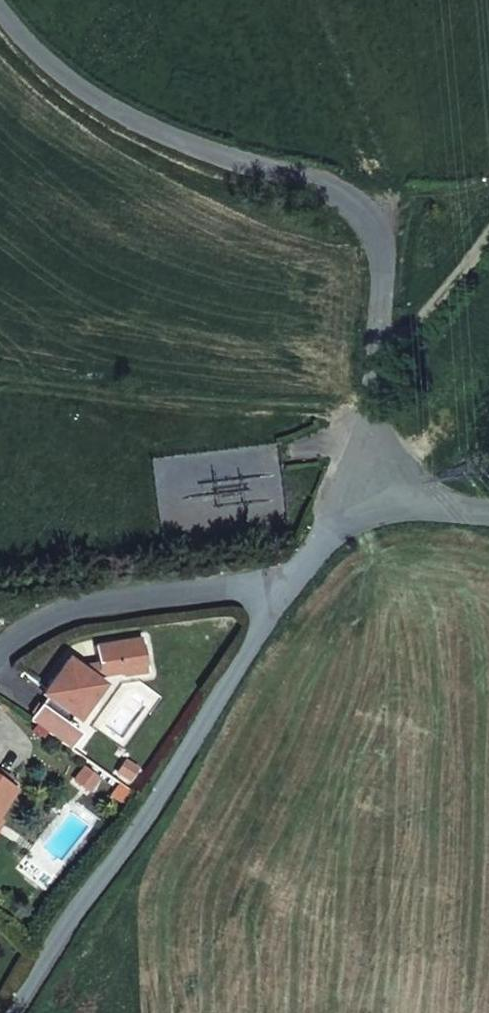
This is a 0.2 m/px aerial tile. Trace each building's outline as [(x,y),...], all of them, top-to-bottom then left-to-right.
[(49,693),(30,720),(57,739),(68,725),(76,713),(82,717),(96,697),(90,678),(95,677),(122,672),(124,675),(147,672),(146,666),(142,667),(139,646),(143,645),(142,638),(95,646),(98,665),(77,669),(77,667),(67,660),(44,690),(49,693)] [(105,685),(95,677),(90,678),(96,697),(105,685)] [(57,739),(70,749),(80,733),(68,725),(57,739)] [(126,760),(118,772),(129,779),(136,767),(126,760)] [(12,790),(20,779),(0,766),(0,782),(12,790)] [(84,767),(76,779),(90,789),(99,777),(84,767)] [(12,790),(0,782),(0,808),(12,790)]
